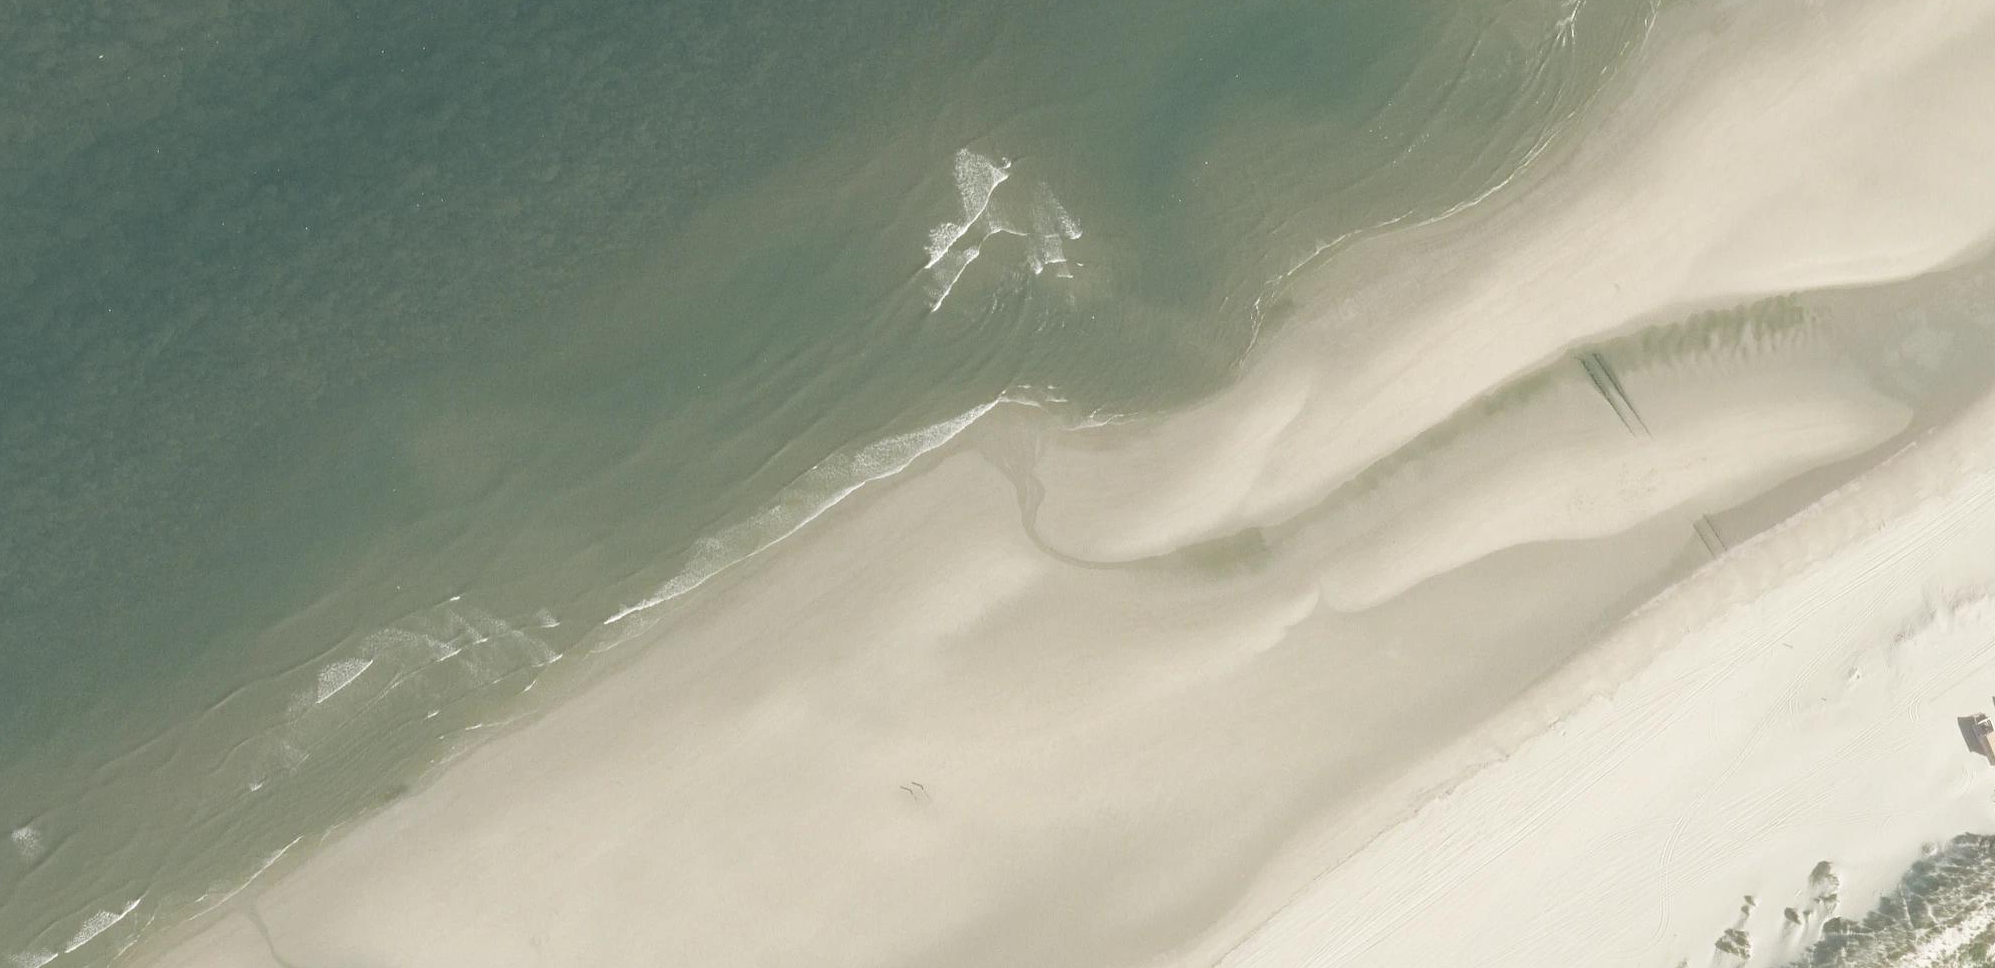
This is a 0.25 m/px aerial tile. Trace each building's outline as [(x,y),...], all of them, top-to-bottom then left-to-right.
[(1983,735),(1994,765),(1994,731),(1983,735)]
